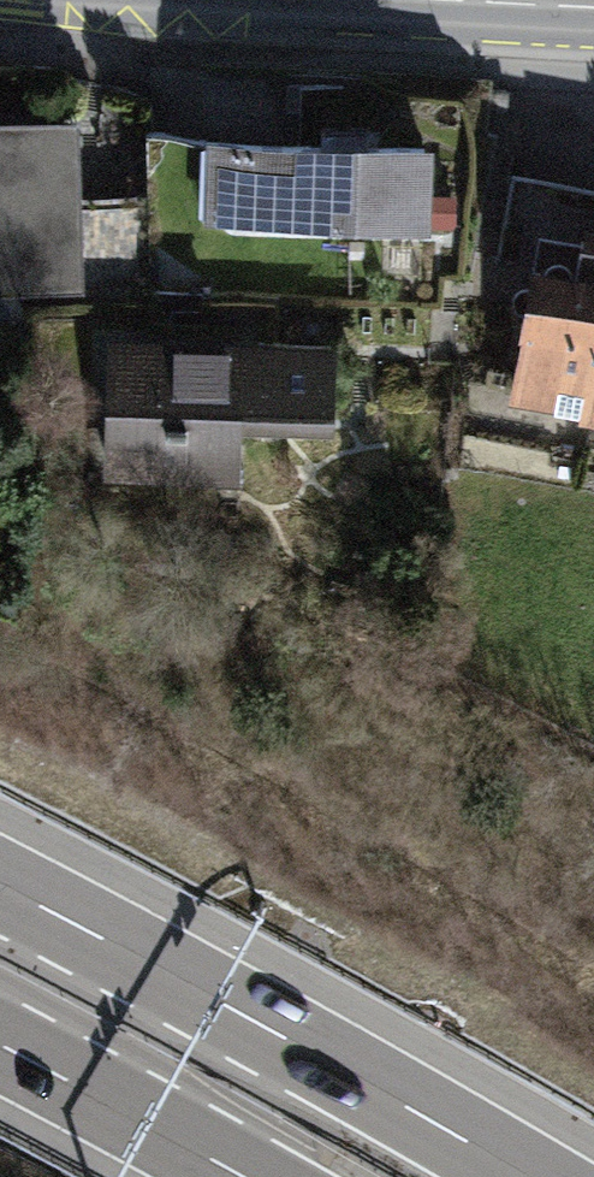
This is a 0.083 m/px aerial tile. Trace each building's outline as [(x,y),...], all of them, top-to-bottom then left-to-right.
[(79,115),(0,117),(0,284),(84,281),(79,115)] [(454,162),(223,153),(219,252),(450,261),(454,162)] [(537,254),(534,290),(593,296),(593,259),(537,254)] [(533,424),(593,435),(593,301),(557,295),(533,424)] [(360,367),(111,358),(105,514),(261,519),(263,466),(356,470),(360,367)]
